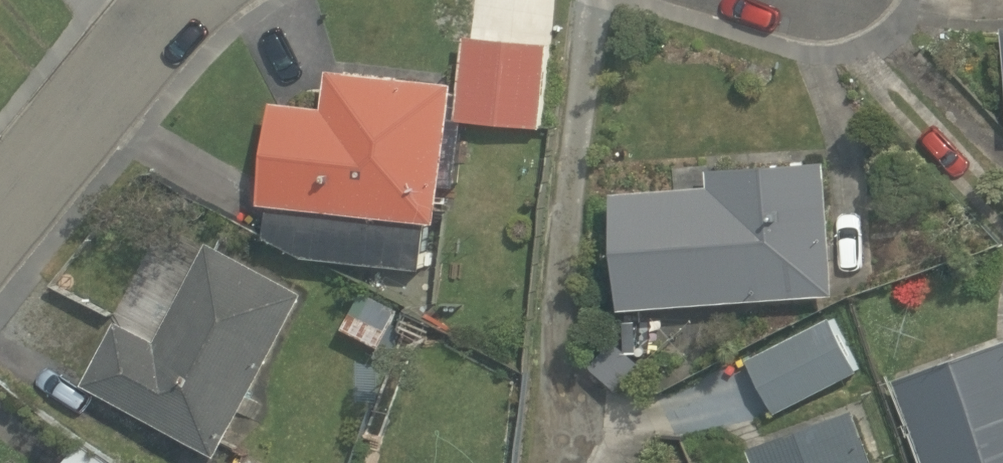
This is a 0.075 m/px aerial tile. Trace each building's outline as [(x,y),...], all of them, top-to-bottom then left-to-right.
[(552,42),(466,33),(458,117),(544,126),(552,42)] [(440,221),(457,81),(330,66),(325,104),(274,98),(263,201),(270,201),(267,235),(306,255),(425,268),(430,220),(440,221)] [(837,290),(828,159),(711,166),(712,184),(614,191),(622,306),(837,290)] [(86,383),(220,453),(306,290),(209,240),(157,339),(119,319),(86,383)] [(750,358),(778,412),(860,371),(831,315),(750,358)] [(896,376),(928,462),(1002,462),(1002,338),(896,376)] [(751,445),(758,462),(878,462),(857,406),(751,445)] [(79,443),(65,462),(108,462),(79,443)]
